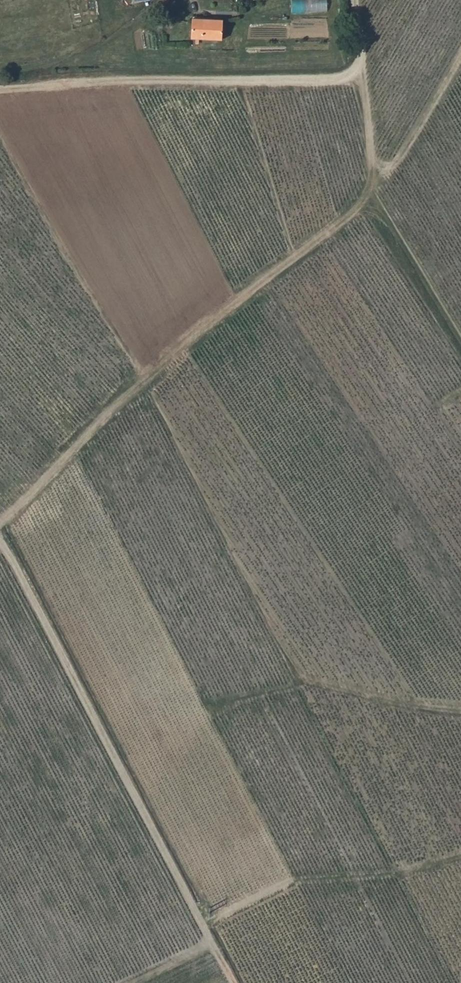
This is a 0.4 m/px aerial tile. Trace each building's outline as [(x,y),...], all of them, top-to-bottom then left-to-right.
[(294,12),(330,13),(330,0),(294,0),(294,12)] [(195,18),(194,37),(223,38),(224,19),(195,18)]
